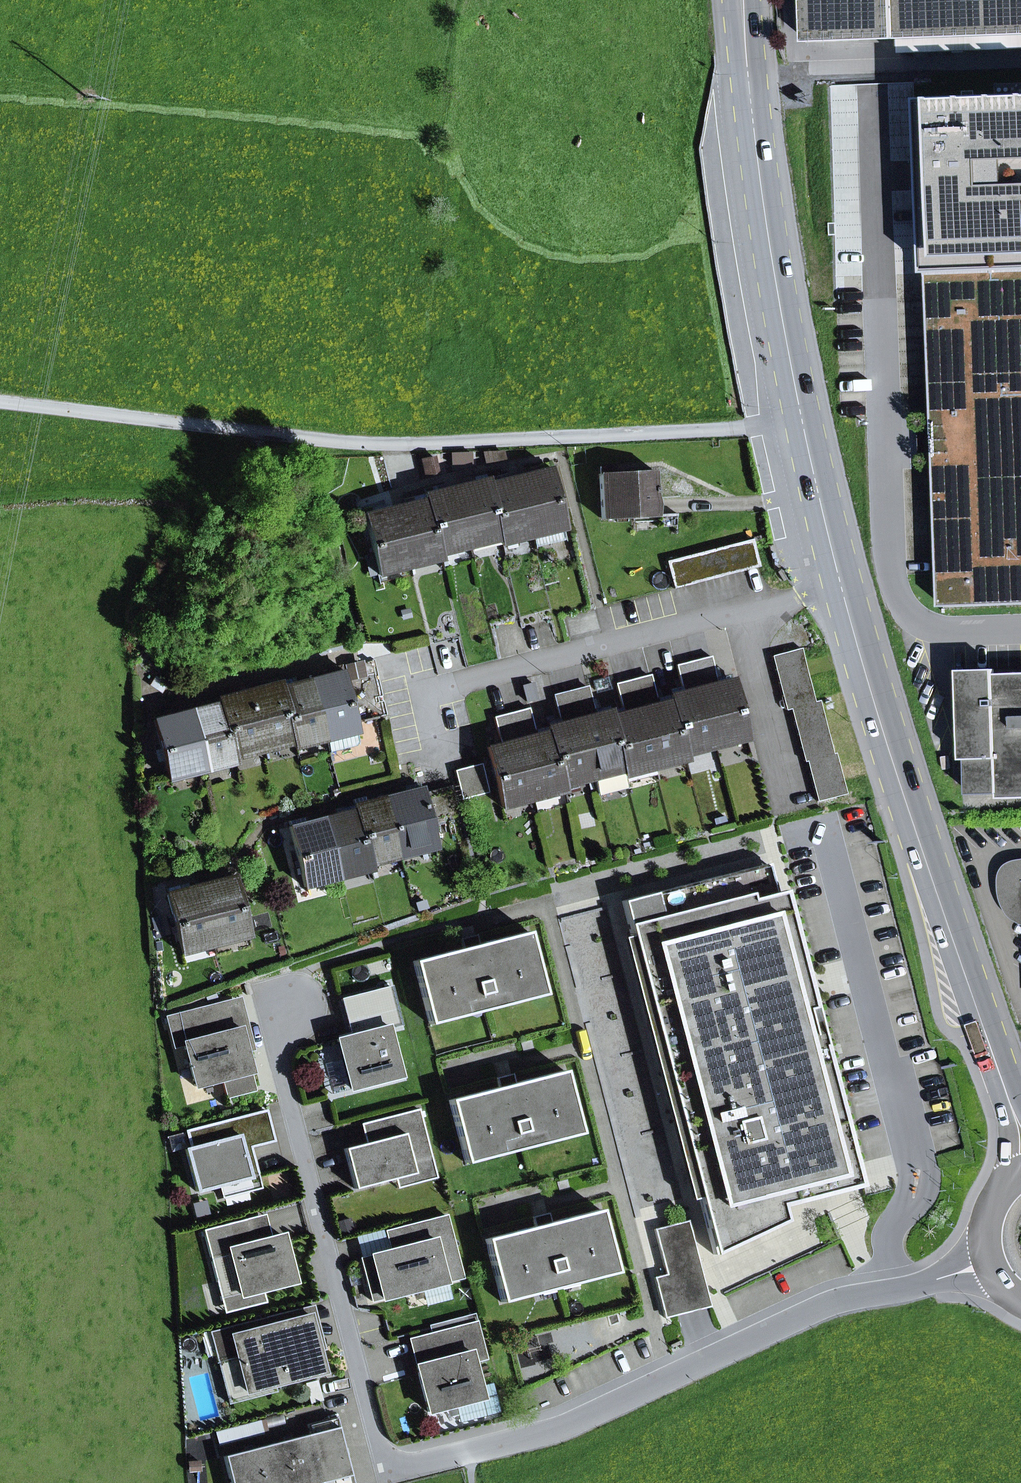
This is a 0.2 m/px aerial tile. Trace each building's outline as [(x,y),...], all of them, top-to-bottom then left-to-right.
[(808,42),(1020,34),(1020,0),(806,0),(808,42)] [(931,273),(937,428),(919,429),(920,454),(938,453),(943,607),(1020,604),(1020,270),(931,273)] [(450,455),(451,465),(471,464),(470,454),(450,455)] [(422,460),(425,474),(437,471),(434,458),(422,460)] [(632,517),(632,512),(655,510),(654,491),(656,491),(656,487),(654,487),(653,470),(614,474),(613,466),(600,467),(599,474),(602,518),(632,517)] [(566,539),(548,468),(518,476),(531,529),(533,536),(535,547),(566,539)] [(468,540),(498,532),(499,537),(500,537),(487,483),(484,474),(471,477),(473,482),(455,486),(468,540)] [(518,476),(487,483),(500,537),(501,537),(531,529),(518,476)] [(440,552),(439,547),(468,540),(455,486),(424,494),(439,552),(440,552)] [(395,506),(408,560),(438,552),(439,552),(424,494),(411,497),(413,502),(395,506)] [(364,514),(377,568),(408,560),(395,506),(364,514)] [(501,537),(502,544),(533,536),(531,529),(501,537)] [(440,554),(500,539),(499,537),(498,532),(468,540),(439,547),(440,552),(440,554)] [(738,543),(745,570),(760,566),(752,539),(738,543)] [(724,546),(731,574),(745,570),(738,543),(724,546)] [(709,550),(717,577),(731,574),(724,546),(709,550)] [(695,554),(702,581),(717,577),(709,550),(695,554)] [(377,568),(379,575),(410,567),(440,559),(438,552),(408,560),(377,568)] [(681,557),(688,585),(702,581),(695,554),(681,557)] [(666,561),(673,588),(688,585),(681,557),(666,561)] [(801,648),(772,656),(775,670),(805,662),(801,648)] [(711,656),(693,660),(714,740),(745,732),(731,679),(730,674),(716,678),(711,656)] [(684,748),(714,740),(693,660),(676,665),(681,686),(668,690),(669,695),(683,748),(684,753),(685,753),(684,748)] [(805,662),(775,670),(779,683),(809,675),(805,662)] [(350,679),(362,676),(359,663),(347,666),(350,679)] [(1020,799),(1020,673),(999,674),(999,669),(962,670),(965,760),(970,760),(972,795),(1001,794),(1001,799),(1020,799)] [(354,740),(356,735),(341,671),(310,679),(324,734),(326,740),(328,747),(354,740)] [(809,675),(779,683),(782,696),(812,688),(809,675)] [(593,681),(595,690),(610,686),(607,677),(593,681)] [(684,753),(683,748),(669,695),(656,698),(651,677),(633,681),(654,761),(684,753)] [(293,736),(294,741),(324,734),(310,679),(281,687),(279,682),(293,736)] [(624,769),(654,761),(633,681),(616,685),(621,707),(608,710),(625,775),(626,775),(624,769)] [(294,741),(293,736),(279,682),(249,690),(263,744),(292,737),(293,742),(294,741)] [(523,686),(527,701),(536,698),(532,684),(523,686)] [(624,776),(625,775),(608,710),(607,706),(594,709),(588,688),(571,692),(593,778),(597,793),(627,785),(624,776)] [(782,696),(786,710),(791,708),(815,702),(812,688),(782,696)] [(234,757),(233,752),(263,744),(249,690),(218,698),(220,703),(234,757)] [(592,779),(593,778),(571,692),(553,697),(559,718),(546,721),(547,726),(562,785),(563,785),(562,780),(591,772),(592,779)] [(815,702),(791,708),(794,721),(823,713),(820,700),(815,702)] [(234,757),(220,703),(190,710),(204,765),(234,757)] [(562,785),(547,726),(534,730),(529,708),(511,713),(532,793),(562,785)] [(153,720),(167,774),(204,765),(190,710),(153,720)] [(487,747),(501,801),(532,793),(511,713),(494,717),(501,744),(487,747)] [(823,713),(794,721),(797,735),(827,726),(823,713)] [(827,726),(797,735),(801,748),(830,740),(827,726)] [(747,739),(745,732),(714,740),(684,748),(685,753),(686,755),(747,739)] [(236,763),(235,758),(294,743),(295,748),(326,740),(324,734),(294,741),(293,742),(292,737),(263,744),(233,752),(234,757),(204,765),(167,774),(169,780),(236,763)] [(801,748),(804,761),(807,761),(834,753),(830,740),(801,748)] [(624,769),(626,775),(685,760),(684,753),(654,761),(624,769)] [(834,753),(807,761),(810,774),(840,766),(836,753),(834,753)] [(462,799),(489,792),(481,764),(454,771),(462,799)] [(840,766),(810,774),(813,787),(843,779),(840,766)] [(563,785),(564,786),(592,779),(591,772),(562,780),(563,785)] [(817,801),(847,793),(843,779),(813,787),(817,801)] [(501,801),(502,807),(533,799),(563,791),(562,785),(532,793),(501,801)] [(434,842),(428,822),(458,814),(451,786),(421,793),(420,788),(384,797),(398,851),(434,842)] [(370,864),(368,859),(398,851),(384,797),(365,802),(363,797),(352,800),(353,805),(369,864),(370,864)] [(325,817),(339,872),(369,864),(353,805),(342,808),(343,813),(325,817)] [(288,821),(303,881),(339,872),(325,817),(304,823),(302,818),(288,821)] [(371,870),(370,865),(435,848),(434,842),(398,851),(368,859),(370,864),(369,864),(339,872),(303,881),(304,887),(371,870)] [(785,1221),(781,1206),(861,1186),(784,890),(776,892),(768,863),(622,901),(631,935),(699,1198),(714,1255),(785,1221)] [(1010,869),(1011,916),(1020,915),(1020,869),(1010,869)] [(248,931),(233,876),(197,885),(212,940),(248,931)] [(166,888),(181,948),(212,940),(197,885),(179,890),(178,885),(166,888)] [(182,954),(249,937),(248,931),(212,940),(181,948),(182,954)] [(544,994),(528,931),(477,944),(462,948),(413,961),(429,1024),(466,1014),(463,1002),(480,998),(479,994),(486,992),(487,996),(504,992),(507,1004),(544,994)] [(462,948),(477,944),(475,935),(460,939),(462,948)] [(690,1200),(699,1198),(631,935),(622,937),(690,1200)] [(400,1076),(387,1028),(400,1025),(390,987),(341,999),(351,1036),(337,1039),(350,1089),(400,1076)] [(466,1014),(507,1004),(504,992),(487,996),(486,992),(479,994),(480,998),(463,1002),(466,1014)] [(245,1051),(252,1049),(239,998),(224,1002),(231,1030),(239,1028),(245,1051)] [(225,1095),(255,1087),(245,1051),(239,1028),(231,1030),(224,1002),(166,1017),(174,1047),(184,1044),(195,1086),(221,1079),(225,1095)] [(580,1133),(564,1070),(515,1083),(498,1087),(449,1100),(465,1163),(502,1154),(499,1141),(516,1137),(515,1134),(522,1132),(523,1135),(540,1131),(543,1143),(580,1133)] [(498,1087),(515,1083),(512,1073),(496,1078),(498,1087)] [(344,1149),(354,1189),(394,1178),(414,1173),(411,1162),(431,1156),(418,1109),(372,1121),(377,1140),(365,1143),(344,1149)] [(249,1147),(273,1141),(266,1110),(241,1117),(249,1147)] [(244,1157),(251,1155),(249,1147),(241,1117),(186,1131),(186,1133),(190,1148),(185,1149),(196,1192),(220,1185),(244,1179),(247,1190),(260,1187),(256,1174),(249,1176),(244,1157)] [(365,1143),(377,1140),(372,1121),(360,1124),(365,1143)] [(502,1154),(543,1143),(540,1131),(523,1135),(522,1132),(515,1134),(516,1137),(499,1141),(502,1154)] [(185,1149),(190,1148),(186,1133),(173,1137),(177,1151),(185,1149)] [(249,1176),(256,1174),(251,1155),(244,1157),(249,1176)] [(397,1188),(436,1178),(431,1156),(411,1162),(414,1173),(394,1178),(397,1188)] [(222,1197),(247,1190),(244,1179),(220,1185),(222,1197)] [(616,1272),(600,1209),(550,1222),(534,1226),(485,1239),(501,1302),(538,1293),(535,1280),(552,1276),(551,1273),(559,1271),(560,1274),(576,1270),(579,1282),(616,1272)] [(534,1226),(550,1222),(548,1213),(532,1217),(534,1226)] [(252,1243),(271,1238),(265,1214),(246,1219),(252,1243)] [(410,1245),(361,1258),(372,1301),(462,1278),(446,1216),(405,1226),(410,1245)] [(294,1282),(282,1235),(271,1238),(252,1243),(246,1219),(203,1230),(221,1301),(263,1290),(294,1282)] [(666,1274),(676,1315),(693,1311),(710,1307),(688,1220),(654,1229),(666,1274)] [(361,1258),(410,1245),(405,1226),(385,1231),(385,1229),(355,1236),(361,1258)] [(538,1293),(579,1282),(576,1270),(560,1274),(559,1271),(551,1273),(552,1276),(535,1280),(538,1293)] [(664,1318),(676,1315),(666,1274),(654,1277),(664,1318)] [(224,1313),(266,1302),(263,1290),(221,1301),(224,1313)] [(318,1352),(325,1350),(313,1305),(297,1309),(305,1340),(314,1338),(318,1352)] [(275,1385),(323,1372),(318,1352),(314,1338),(305,1340),(297,1309),(264,1317),(263,1314),(253,1316),(254,1320),(209,1332),(217,1362),(236,1357),(246,1392),(275,1385)] [(416,1366),(428,1412),(455,1405),(481,1398),(478,1386),(472,1362),(486,1359),(476,1322),(432,1333),(438,1360),(416,1366)] [(416,1366),(438,1360),(432,1333),(409,1339),(416,1366)] [(275,1385),(246,1392),(236,1357),(217,1362),(228,1404),(276,1392),(275,1385)] [(459,1422),(499,1412),(492,1383),(478,1386),(481,1398),(455,1405),(459,1422)] [(268,1445),(278,1482),(321,1482),(322,1482),(354,1482),(337,1417),(307,1425),(309,1434),(268,1445)] [(223,1428),(228,1449),(269,1439),(265,1418),(223,1428)] [(268,1445),(223,1456),(230,1482),(278,1482),(268,1445)]
